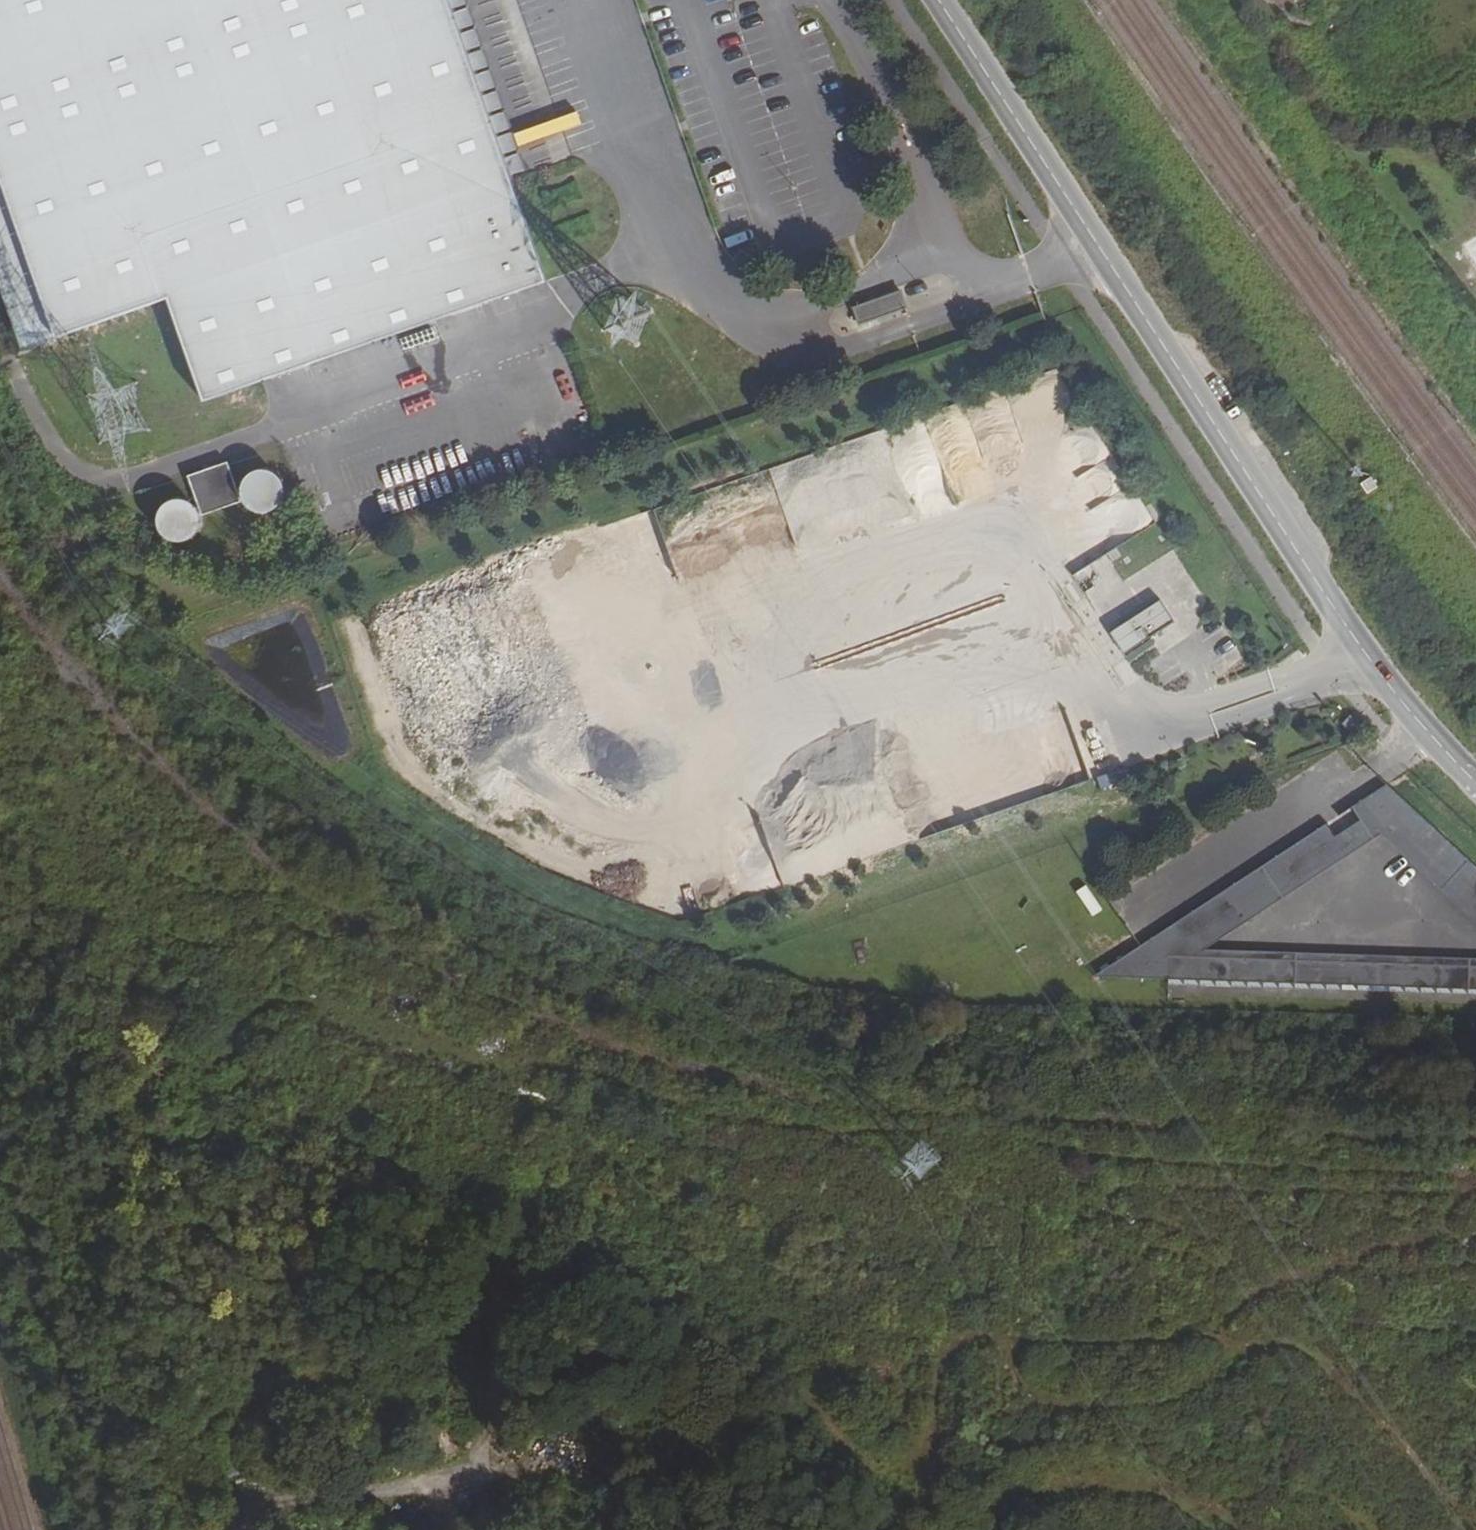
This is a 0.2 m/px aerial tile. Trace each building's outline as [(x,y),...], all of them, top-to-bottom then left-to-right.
[(59,340),(167,300),(203,403),(547,283),(448,0),(0,0),(0,173),(59,340)] [(853,308),(859,325),(906,308),(901,292),(853,308)] [(198,507),(195,508),(194,507),(191,504),(188,502),(183,500),(176,499),(173,500),(167,502),(164,504),(159,509),(157,515),(156,519),(156,525),(157,528),(159,532),(165,539),(173,542),(181,543),(184,542),(190,539),(194,535),(196,533),(198,529),(199,523),(199,516),(243,502),(245,506),(250,510),(252,512),(257,513),(262,514),(269,513),(273,511),(279,506),(281,502),(283,498),(284,494),(284,487),(282,483),(280,479),(277,476),(276,475),(273,473),(267,471),(265,471),(263,470),(257,471),(251,473),(249,474),(245,478),(243,482),(242,484),(240,492),(237,493),(227,463),(207,469),(187,476),(198,507)] [(1117,632),(1131,653),(1179,622),(1165,601),(1117,632)] [(1475,990),(1475,868),(1386,785),(1090,978),(1475,990)] [(1091,914),(1100,909),(1087,885),(1078,890),(1091,914)]
